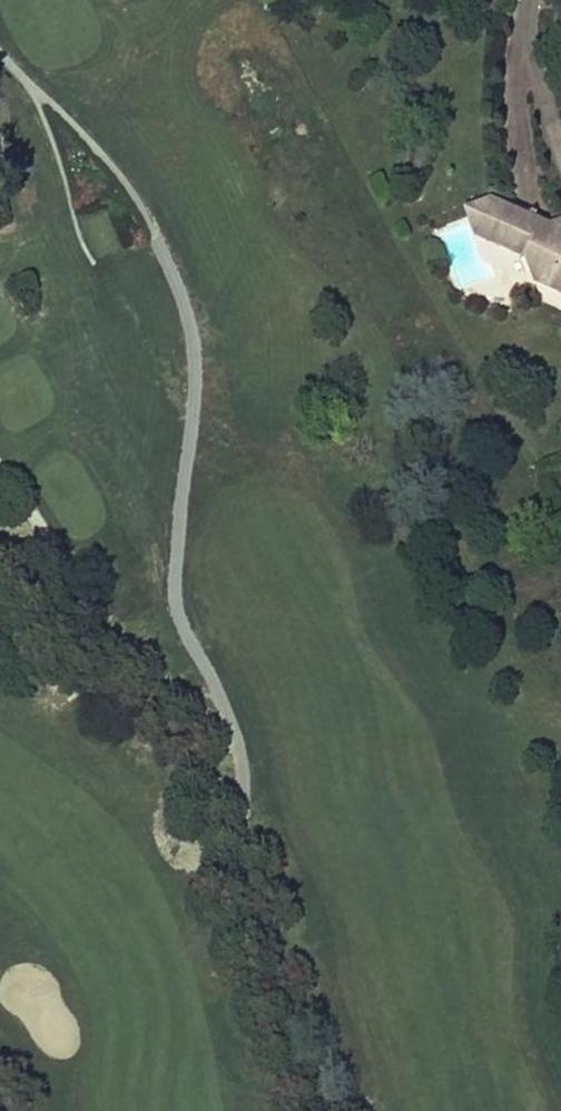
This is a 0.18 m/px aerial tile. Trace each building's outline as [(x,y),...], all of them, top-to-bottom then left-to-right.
[(507,210),(484,198),(467,209),(474,232),(491,244),(488,223),(507,210)] [(507,210),(488,223),(491,244),(515,254),(526,280),(556,292),(560,301),(560,227),(553,229),(507,210)]
